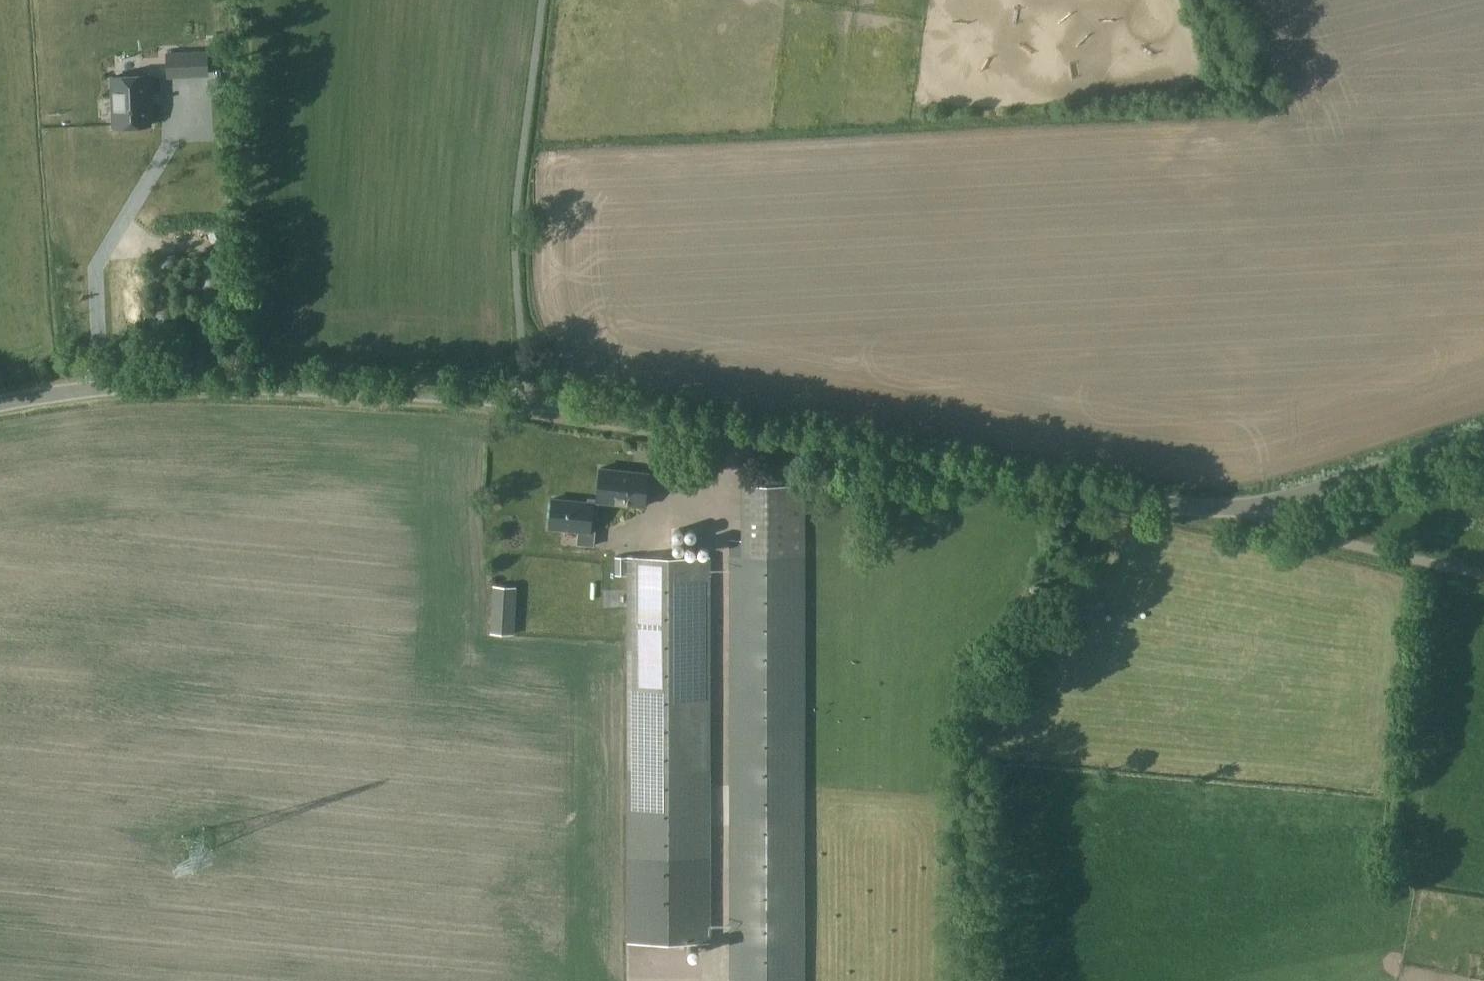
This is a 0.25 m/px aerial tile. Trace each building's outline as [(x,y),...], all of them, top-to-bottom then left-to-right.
[(151,42),(151,69),(190,69),(190,42),(151,42)] [(99,69),(99,119),(111,119),(129,119),(135,119),(135,69),(126,69),(108,69),(99,69)] [(179,105),(160,109),(161,114),(177,111),(178,119),(195,116),(187,70),(173,72),(179,105)] [(587,498),(587,501),(594,502),(593,514),(597,515),(598,501),(645,506),(649,472),(600,467),(597,498),(587,498)] [(594,502),(587,501),(550,497),(547,529),(578,532),(576,545),(594,547),(596,531),(591,530),(593,514),(594,502)] [(710,557),(628,557),(627,943),(710,943),(710,557)] [(730,557),(730,946),(804,946),(804,558),(730,557)] [(515,587),(492,585),(489,632),(512,634),(515,587)] [(730,946),(730,980),(804,980),(804,946),(730,946)]
